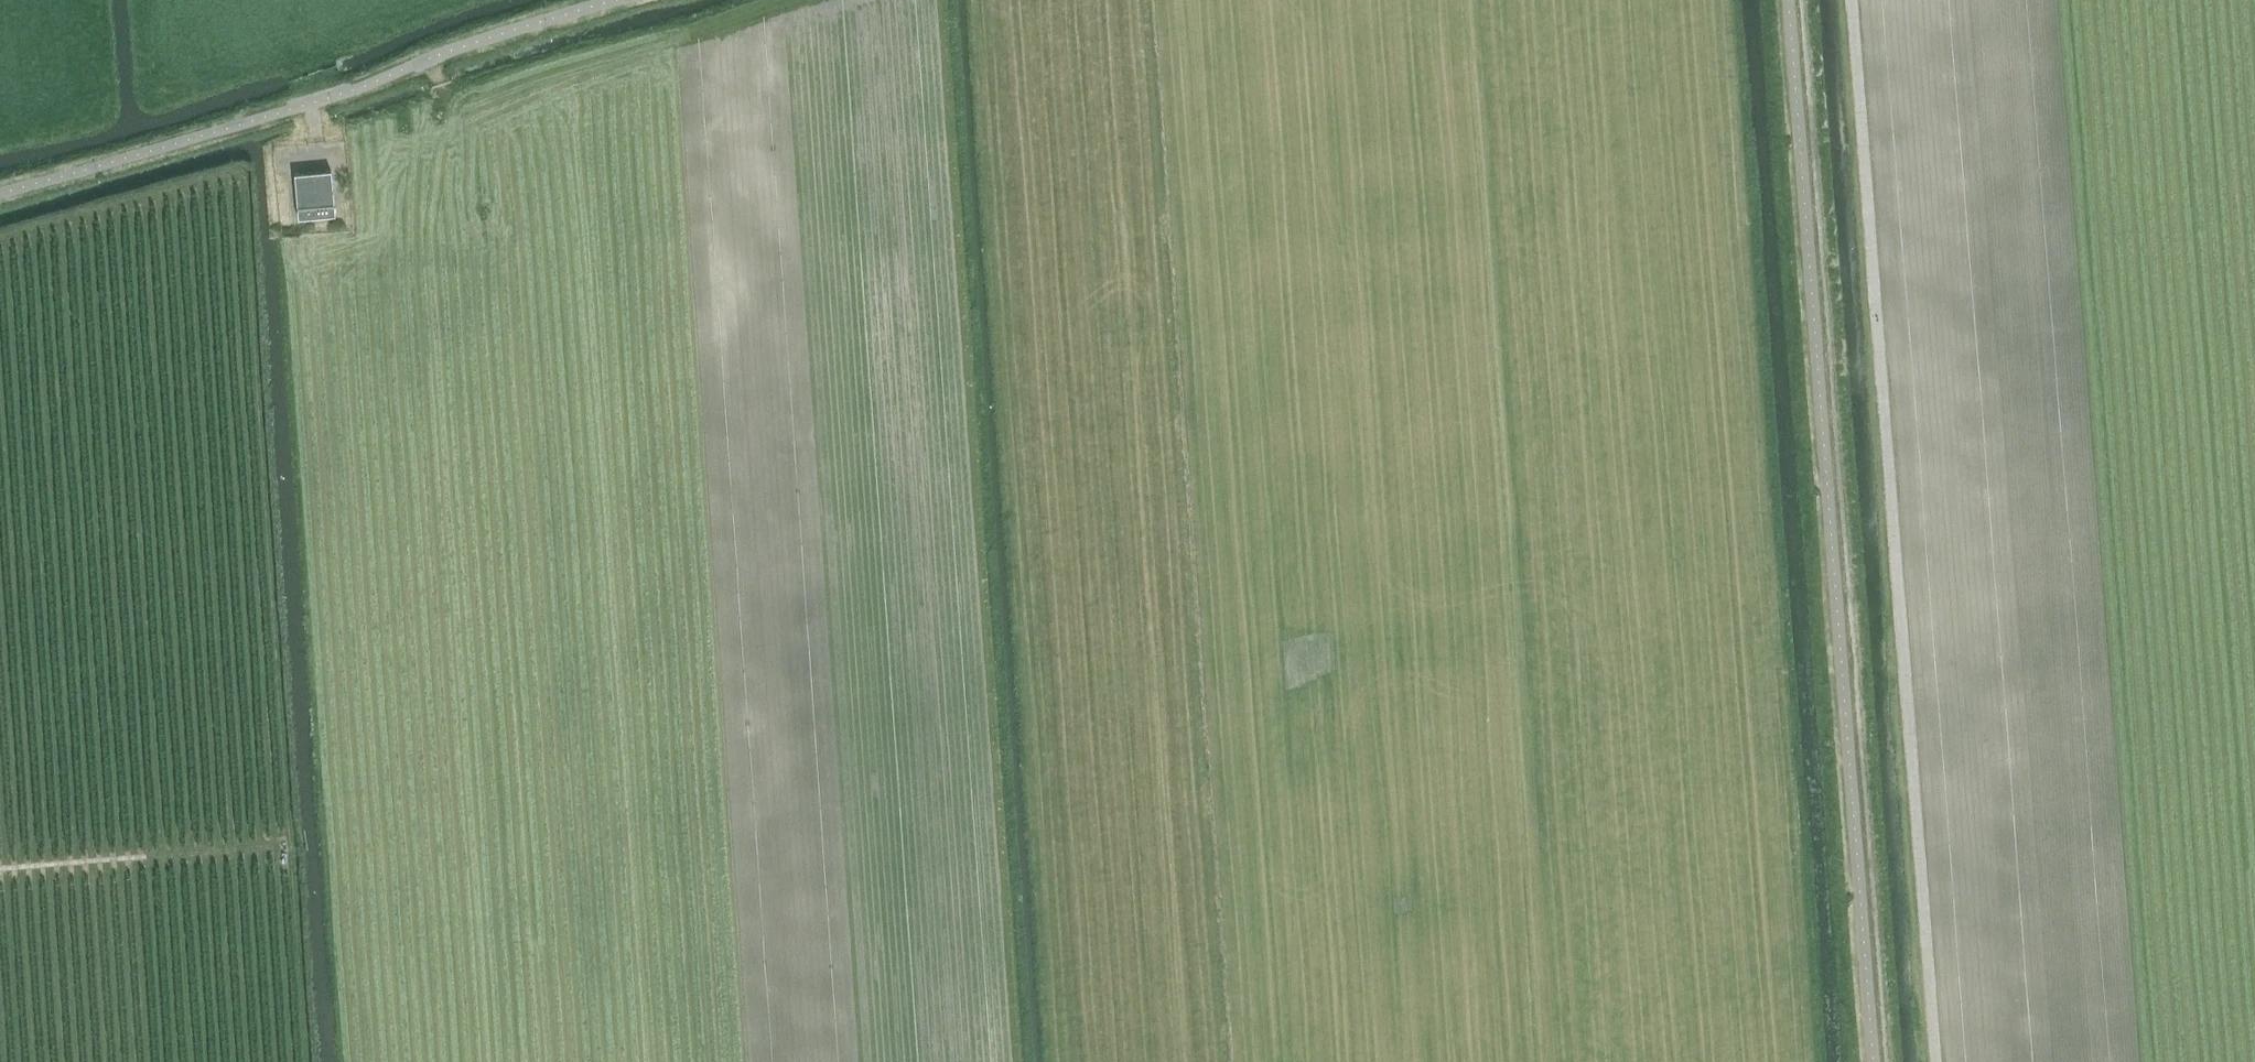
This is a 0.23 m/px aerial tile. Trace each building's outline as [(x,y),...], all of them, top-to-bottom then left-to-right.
[(299,217),(335,214),(331,169),(295,173),(299,217)]
